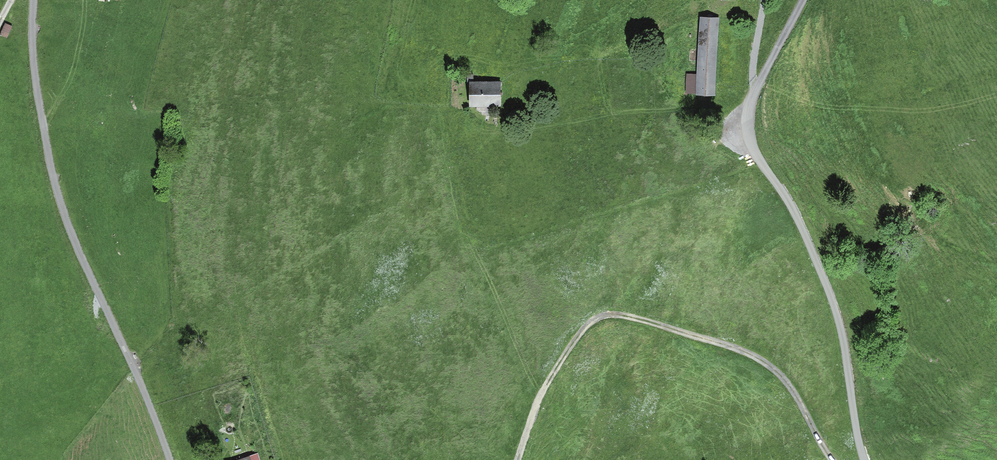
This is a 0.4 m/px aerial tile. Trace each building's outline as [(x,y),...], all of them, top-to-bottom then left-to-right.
[(721,18),(701,18),(699,73),(689,72),(688,94),(719,95),(721,18)] [(506,84),(472,83),(471,114),(504,116),(506,84)]
